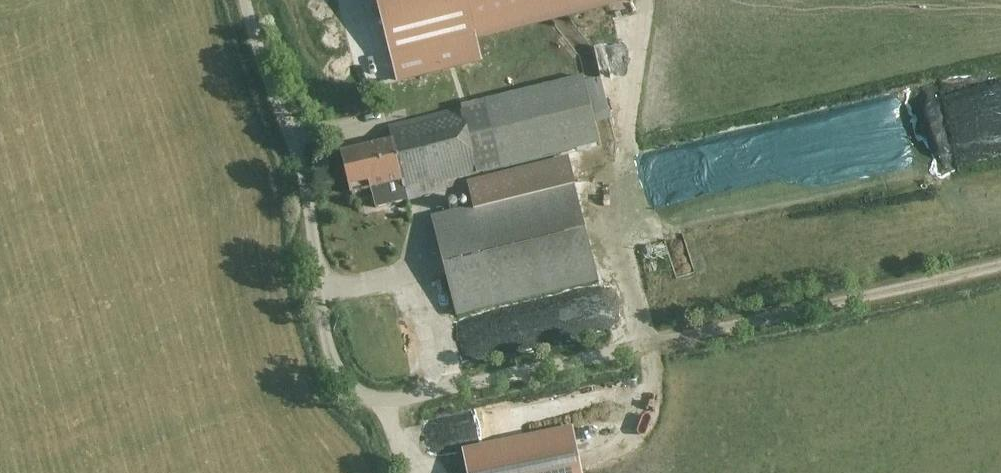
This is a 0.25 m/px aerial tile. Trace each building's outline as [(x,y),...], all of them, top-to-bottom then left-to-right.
[(634,0),(375,0),(397,85),(485,63),(479,40),(634,2),(634,0)] [(347,142),(358,187),(411,174),(416,184),(599,142),(584,72),(464,98),(465,103),(394,119),(397,131),(347,142)] [(434,210),(456,308),(593,279),(571,180),(434,210)] [(465,451),(469,472),(584,472),(574,428),(465,451)]
